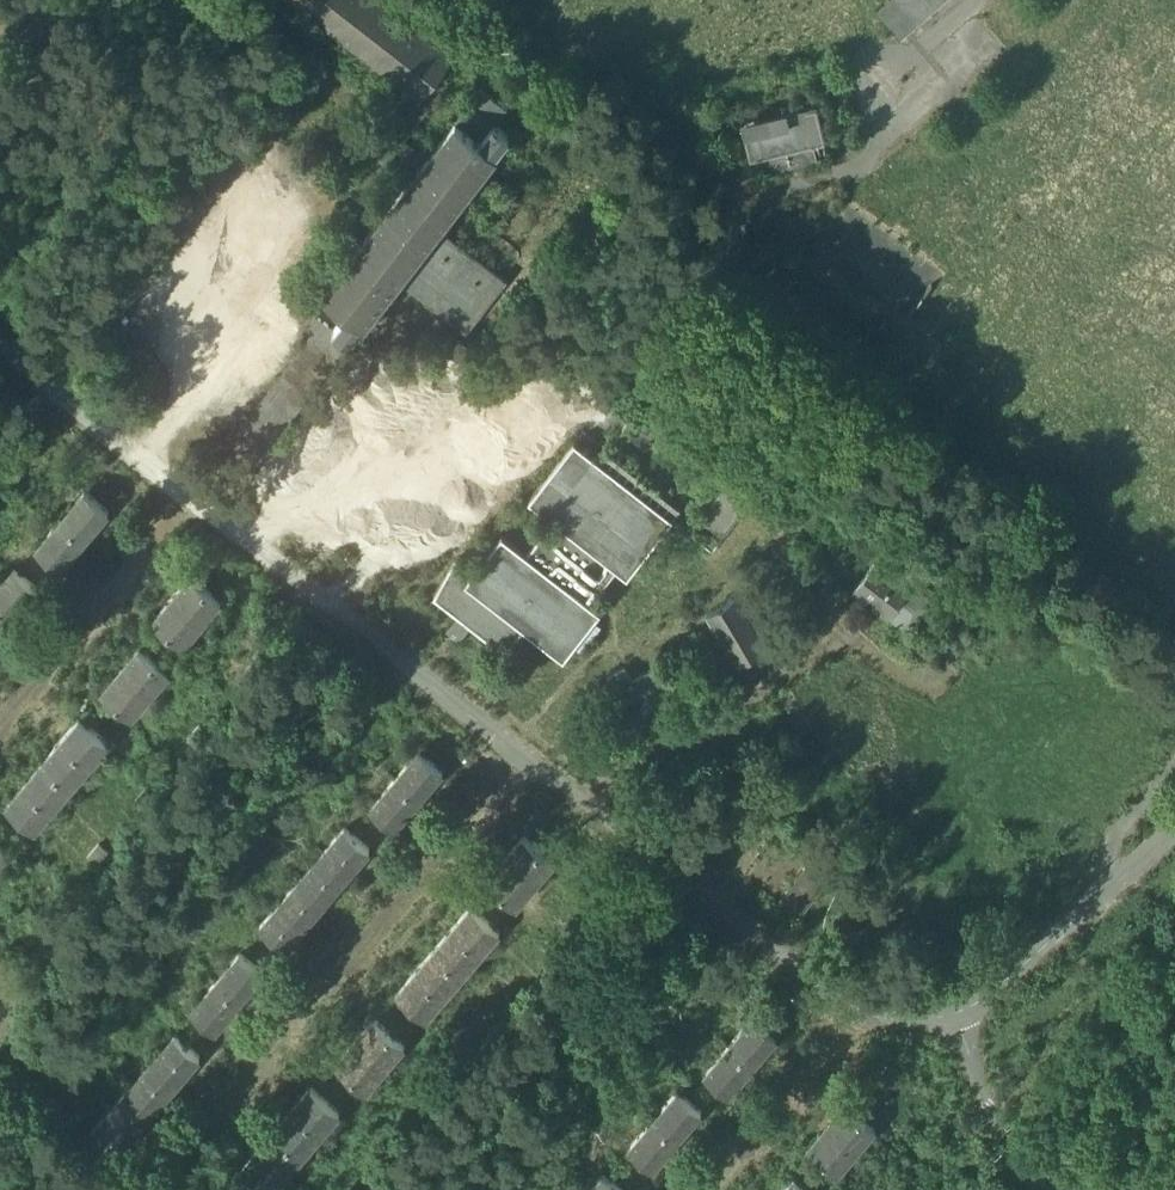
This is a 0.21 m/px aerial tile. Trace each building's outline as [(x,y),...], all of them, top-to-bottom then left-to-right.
[(417,104),(452,58),(375,0),(280,0),(417,104)] [(944,0),(887,0),(878,9),(904,37),(944,0)] [(417,104),(346,195),(382,222),(450,131),(474,98),(441,73),(417,104)] [(509,114),(479,92),(474,98),(450,131),(478,153),(509,114)] [(830,135),(821,99),(744,118),(753,154),(765,151),(769,166),(819,154),(815,139),(830,135)] [(478,153),(450,131),(382,222),(318,306),(364,340),(403,289),(444,235),(496,167),(478,153)] [(403,289),(468,338),(509,284),(444,235),(403,289)] [(325,314),(232,442),(260,462),(352,334),(325,314)] [(459,565),(432,597),(512,657),(528,633),(570,665),(608,617),(595,607),(620,574),(633,582),(687,513),(612,455),(605,463),(583,446),(533,508),(555,526),(532,558),(506,542),(477,579),(459,565)] [(83,491),(59,520),(82,539),(106,510),(83,491)] [(82,539),(59,520),(34,549),(57,568),(82,539)] [(904,631),(930,602),(881,559),(855,588),(904,631)] [(13,568),(0,583),(0,607),(13,617),(37,588),(13,568)] [(221,600),(192,575),(172,597),(202,623),(221,600)] [(736,666),(772,648),(743,589),(707,607),(736,666)] [(202,623),(172,597),(153,620),(182,645),(202,623)] [(0,607),(0,632),(13,617),(0,607)] [(169,671),(140,647),(120,670),(149,694),(169,671)] [(149,694),(120,670),(101,693),(130,718),(149,694)] [(108,742),(79,718),(61,740),(90,764),(108,742)] [(61,740),(42,762),(71,786),(90,764),(61,740)] [(442,770),(419,750),(395,779),(418,798),(442,770)] [(71,786),(42,762),(24,784),(53,808),(71,786)] [(395,779),(370,807),(393,827),(418,798),(395,779)] [(53,808),(24,784),(5,806),(34,830),(53,808)] [(368,849),(344,828),(323,853),(347,873),(368,849)] [(524,835),(504,858),(533,883),(553,860),(524,835)] [(347,873),(323,853),(302,877),(326,898),(347,873)] [(533,883),(504,858),(484,881),(514,906),(533,883)] [(793,869),(782,907),(815,917),(827,879),(793,869)] [(302,877),(281,902),(305,922),(326,898),(302,877)] [(305,922),(281,902),(260,926),(284,947),(305,922)] [(499,930),(471,906),(452,927),(481,952),(499,930)] [(481,952),(452,927),(433,949),(462,974),(481,952)] [(462,974),(433,949),(415,971),(443,996),(462,974)] [(262,973),(239,953),(214,982),(237,1001),(262,973)] [(443,996),(415,971),(396,993),(425,1017),(443,996)] [(214,982),(190,1010),(212,1030),(237,1001),(214,982)] [(752,1016),(727,1045),(751,1065),(775,1036),(752,1016)] [(375,1019),(355,1042),(384,1066),(403,1044),(375,1019)] [(174,1035),(153,1060),(177,1081),(198,1056),(174,1035)] [(384,1066),(355,1042),(336,1064),(365,1089),(384,1066)] [(751,1065),(727,1045),(703,1073),(726,1093),(751,1065)] [(177,1081),(153,1060),(132,1085),(156,1105),(177,1081)] [(156,1105),(132,1085),(110,1109),(135,1130),(156,1105)] [(338,1111),(310,1088),(292,1109),(319,1133),(338,1111)] [(677,1090),(652,1119),(675,1138),(700,1109),(677,1090)] [(873,1126),(844,1102),(826,1124),(855,1149),(873,1126)] [(135,1130),(110,1109),(89,1134),(114,1155),(135,1130)] [(292,1109),(273,1131),(301,1155),(319,1133),(292,1109)] [(652,1119),(628,1147),(650,1167),(675,1138),(652,1119)] [(855,1149),(826,1124),(807,1146),(836,1171),(855,1149)] [(301,1155),(273,1131),(255,1153),(282,1176),(301,1155)] [(255,1153),(236,1175),(254,1189),(271,1189),(282,1176),(255,1153)] [(602,1174),(588,1189),(621,1189),(602,1174)] [(989,1174),(975,1189),(1009,1189),(989,1174)] [(796,1175),(783,1189),(813,1189),(796,1175)]
